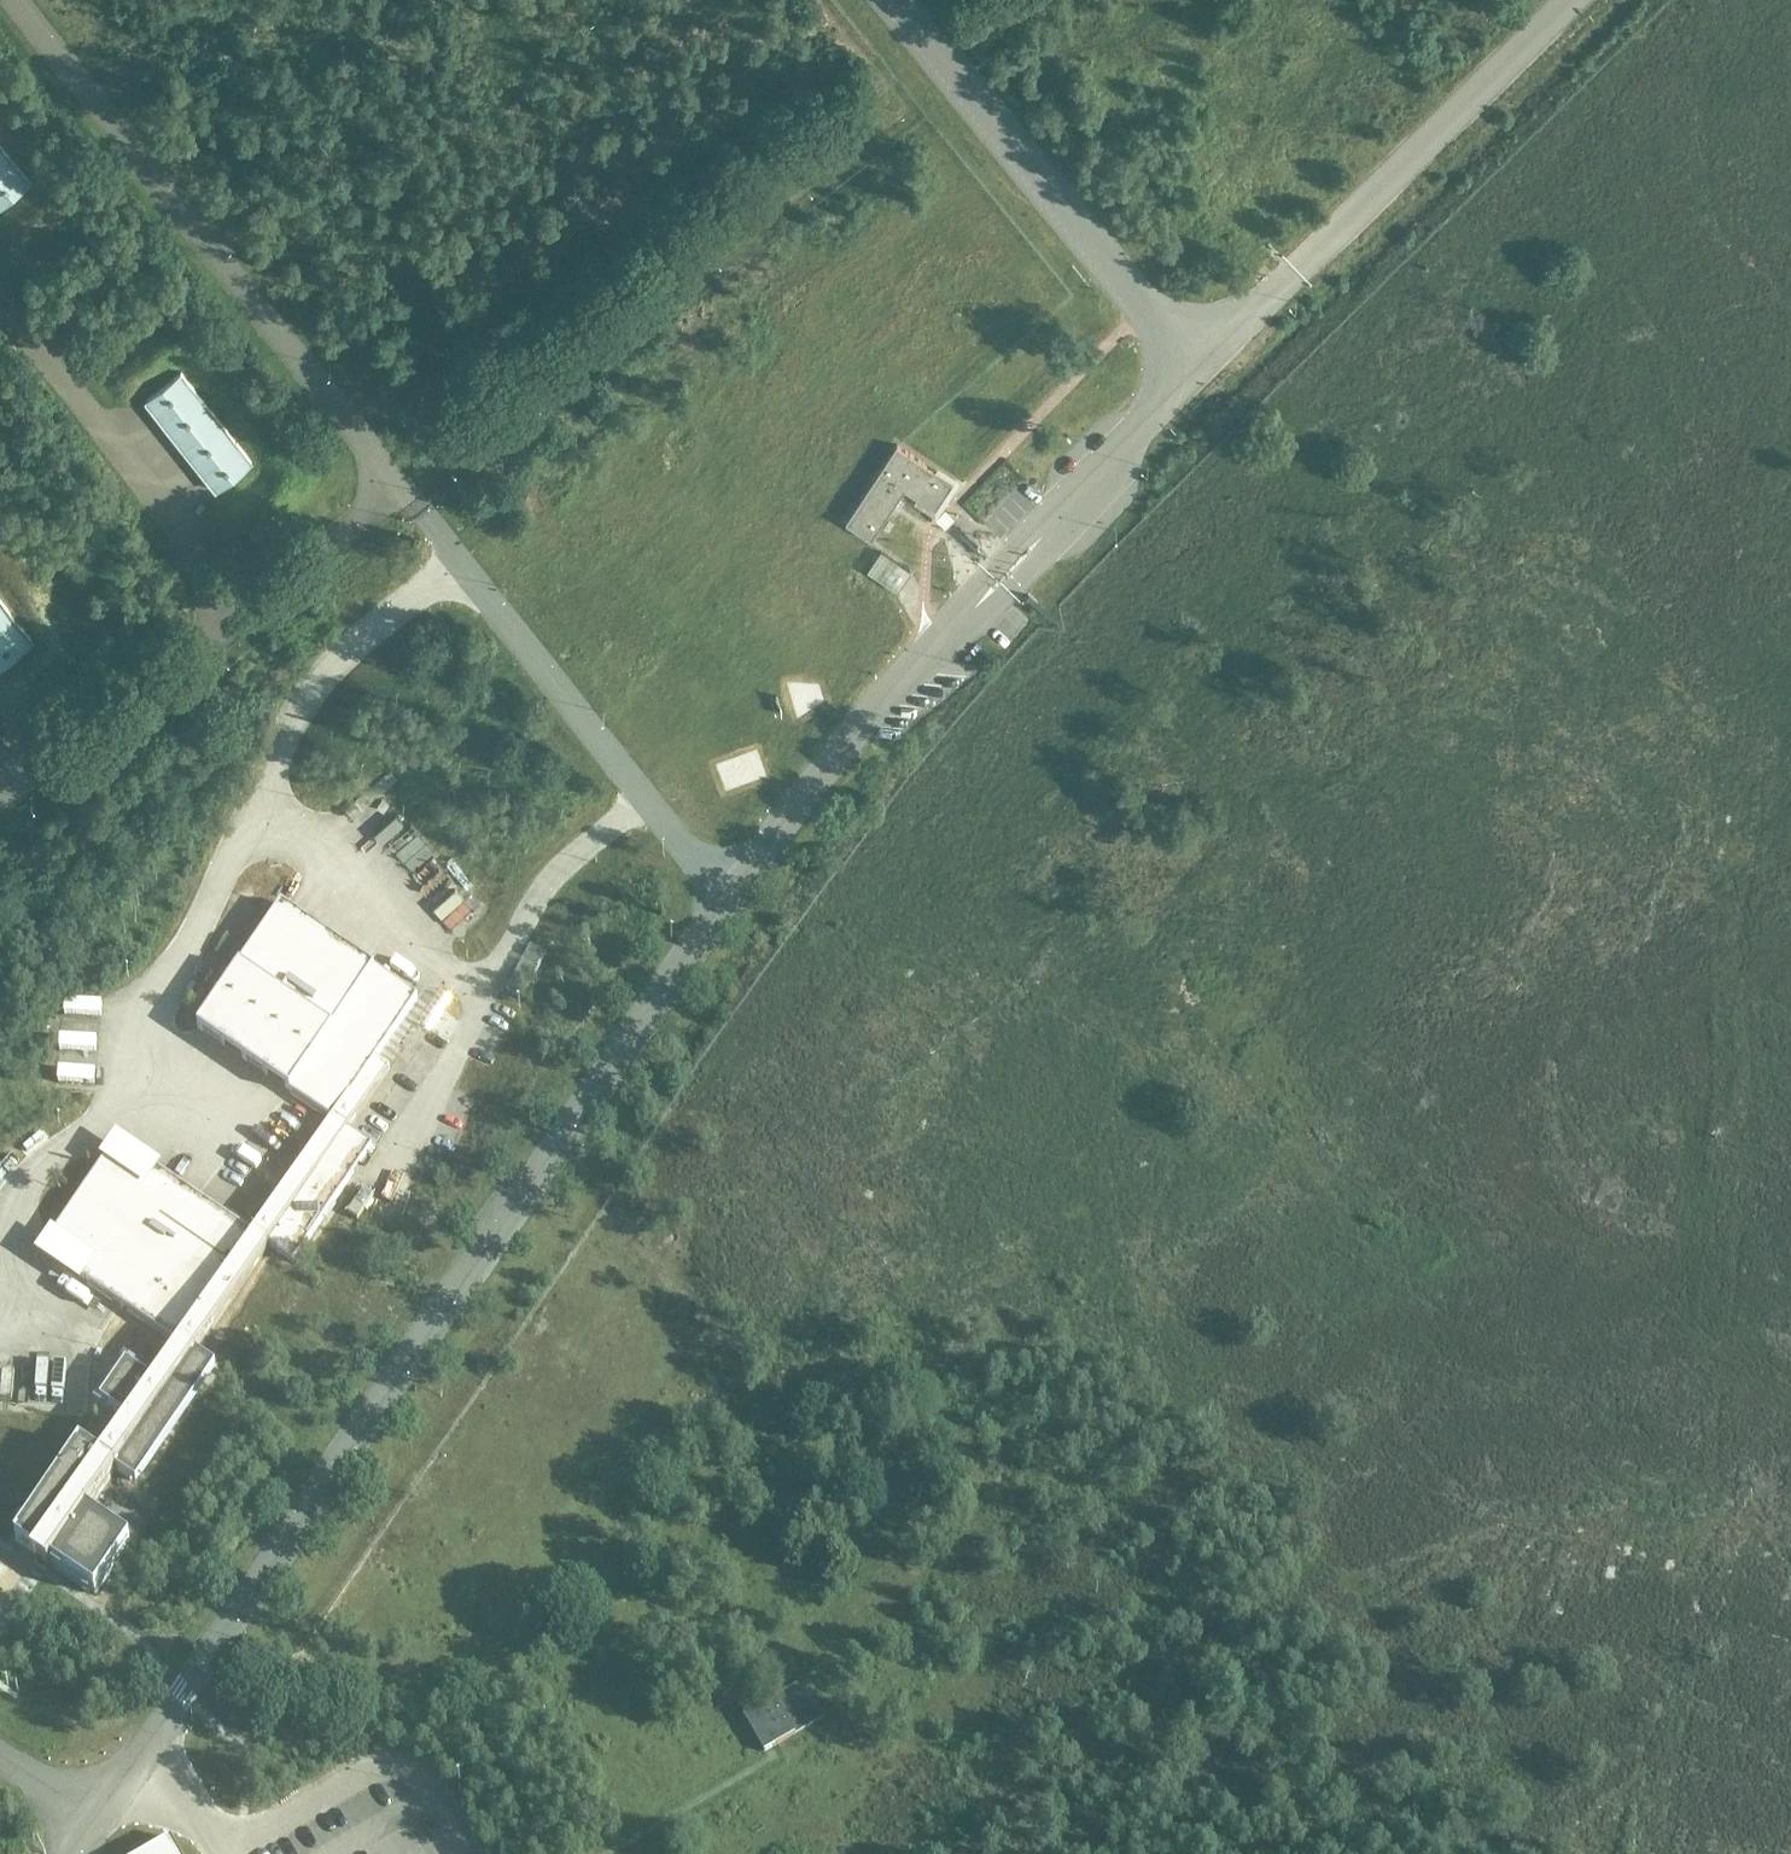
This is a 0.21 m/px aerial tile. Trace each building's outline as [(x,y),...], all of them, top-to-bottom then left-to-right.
[(32,184),(0,144),(0,210),(32,184)] [(181,374),(147,401),(218,490),(252,463),(181,374)] [(936,509),(936,508),(954,482),(897,444),(846,522),(872,539),(906,489),(936,509)] [(33,644),(0,603),(0,671),(33,644)] [(78,1275),(120,1303),(179,1344),(153,1383),(127,1364),(101,1402),(127,1420),(101,1459),(81,1445),(15,1541),(95,1594),(130,1543),(87,1513),(116,1471),(131,1481),(210,1363),(196,1353),(269,1246),(293,1263),(373,1146),(348,1129),(390,1068),(376,1058),(418,997),(282,904),(198,1028),(332,1120),(254,1234),(153,1165),(143,1180),(107,1156),(52,1237),(88,1261),(78,1275)] [(888,1470),(910,1457),(897,1435),(876,1448),(888,1470)] [(765,1752),(826,1716),(804,1679),(743,1715),(765,1752)] [(171,1839),(146,1853),(180,1853),(171,1839)]
